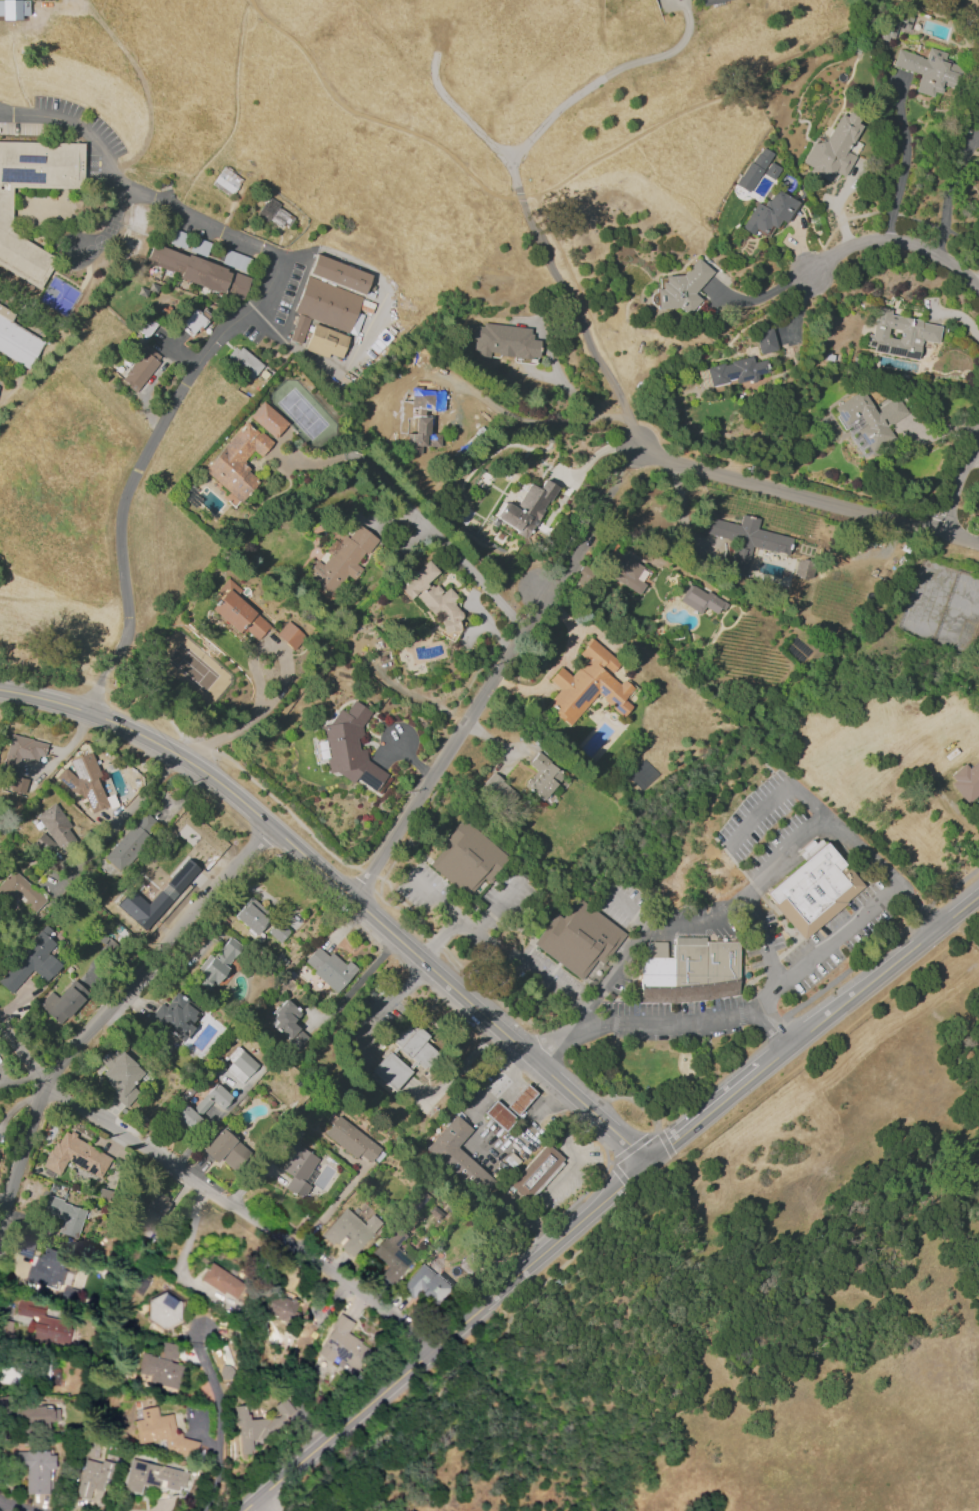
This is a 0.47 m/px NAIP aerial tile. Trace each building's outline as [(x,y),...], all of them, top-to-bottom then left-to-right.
[(28,17),(28,0),(0,0),(0,18),(28,17)] [(892,66),(920,74),(914,92),(932,97),(934,91),(941,93),(944,81),(953,84),(959,64),(944,60),(946,52),(929,47),(925,58),(897,49),(892,66)] [(817,135),(801,165),(828,179),(833,171),(844,177),(855,156),(846,151),(863,118),(844,108),(827,140),(817,135)] [(38,287),(0,264),(0,140),(83,142),(82,186),(64,186),(11,186),(11,188),(11,226),(11,229),(56,258),(38,287)] [(770,152),(757,146),(738,187),(751,193),(770,152)] [(779,169),(769,164),(763,174),(773,180),(779,169)] [(242,178),(223,166),(211,185),(230,197),(242,178)] [(756,202),(740,228),(752,234),(754,230),(767,237),(778,219),(784,223),(797,202),(775,189),(764,207),(756,202)] [(257,213),(286,230),(293,217),(278,208),(281,204),(267,196),(257,213)] [(250,276),(151,244),(145,262),(180,273),(178,279),(242,299),(250,276)] [(315,252),(371,273),(363,292),(308,271),(315,252)] [(657,310),(702,308),(700,264),(693,265),(693,273),(663,275),(663,288),(655,289),(657,310)] [(307,275),(293,311),(298,312),(310,317),(348,332),(362,296),(307,275)] [(28,368),(0,351),(0,304),(15,313),(11,320),(45,341),(28,368)] [(209,316),(193,305),(178,325),(193,337),(209,316)] [(940,324),(890,316),(891,309),(877,307),(872,335),(867,334),(864,350),(917,358),(920,340),(937,343),(940,324)] [(300,342),(310,317),(298,312),(288,338),(300,342)] [(314,322),(348,335),(340,357),(328,352),(326,357),(303,348),(314,322)] [(531,328),(482,323),(482,326),(475,325),(471,355),(488,357),(488,353),(537,359),(539,340),(530,339),(531,328)] [(758,353),(776,351),(773,327),(754,330),(758,353)] [(251,379),(262,365),(236,344),(225,357),(251,379)] [(161,358),(145,345),(118,379),(134,392),(161,358)] [(706,366),(709,385),(734,381),(734,383),(756,379),(755,374),(767,372),(765,359),(752,362),(752,358),(706,366)] [(444,391),(421,390),(421,386),(409,386),(407,453),(415,453),(415,446),(439,447),(440,434),(433,434),(434,411),(444,411),(444,391)] [(929,436),(892,397),(878,410),(858,389),(833,412),(847,427),(852,422),(877,448),(894,432),(913,451),(929,436)] [(249,416),(273,438),(287,424),(263,401),(249,416)] [(259,479),(241,464),(252,450),(260,456),(271,442),(245,421),(203,471),(241,502),(259,479)] [(515,507),(505,502),(495,520),(527,538),(556,486),(543,479),(538,488),(529,483),(515,507)] [(741,514),(758,518),(757,522),(755,528),(791,538),(787,554),(751,544),(743,574),(726,569),(734,540),(702,531),(706,515),(738,523),(740,517),(741,514)] [(376,538),(354,522),(323,566),(315,560),(304,576),(331,596),(346,575),(353,580),(362,568),(357,564),(376,538)] [(644,584),(635,579),(643,567),(616,550),(602,572),(638,594),(644,584)] [(396,587),(407,600),(414,594),(434,618),(434,617),(448,634),(459,625),(456,621),(463,615),(451,602),(456,597),(448,587),(441,593),(429,579),(437,572),(427,560),(396,587)] [(236,596),(241,590),(227,578),(212,595),(217,600),(209,609),(239,635),(243,630),(256,640),(270,625),(236,596)] [(700,613),(704,607),(717,615),(724,603),(690,582),(678,601),(700,613)] [(275,636),(294,650),(305,635),(286,621),(275,636)] [(595,693),(623,716),(631,706),(623,700),(633,688),(622,679),(619,684),(608,675),(619,661),(590,639),(578,654),(586,660),(572,677),(559,667),(548,680),(559,689),(546,705),(570,724),(595,693)] [(355,701),(371,713),(361,727),(362,738),(356,739),(358,750),(365,749),(366,761),(388,776),(377,792),(357,778),(353,784),(336,772),(329,773),(327,760),(329,756),(327,743),(322,739),(320,726),(338,724),(331,719),(338,709),(346,714),(355,701)] [(45,742),(9,735),(3,767),(17,770),(19,758),(41,762),(45,742)] [(67,761),(70,769),(60,772),(71,799),(83,794),(90,813),(109,805),(89,752),(67,761)] [(527,764),(536,771),(524,785),(542,800),(564,775),(537,752),(527,764)] [(969,769),(978,760),(978,796),(969,805),(950,784),(954,781),(949,777),(963,764),(969,769)] [(518,795),(493,773),(479,788),(510,816),(519,806),(513,801),(518,795)] [(28,779),(13,776),(9,790),(24,794),(28,779)] [(35,815),(46,832),(34,840),(46,859),(57,852),(59,855),(80,842),(54,803),(35,815)] [(103,857),(119,871),(160,825),(144,811),(103,857)] [(428,865),(467,898),(482,879),(487,883),(509,858),(462,819),(441,843),(444,846),(428,865)] [(824,842),(842,864),(843,863),(862,885),(843,901),(845,903),(802,939),(764,893),(824,842)] [(177,893),(198,868),(186,858),(165,883),(177,893)] [(16,894),(32,913),(45,902),(14,868),(0,882),(0,899),(5,904),(16,894)] [(159,890),(147,904),(130,889),(116,905),(144,930),(170,900),(159,890)] [(250,897),(232,916),(253,935),(271,917),(250,897)] [(557,917),(535,946),(584,983),(598,962),(605,967),(627,937),(578,900),(563,921),(557,917)] [(278,943),(293,929),(282,917),(267,931),(278,943)] [(11,993),(31,969),(45,982),(60,964),(47,953),(55,943),(46,936),(50,931),(43,925),(0,978),(0,985),(11,993)] [(208,954),(196,970),(201,973),(194,982),(207,991),(242,946),(229,936),(213,957),(208,954)] [(737,994),(737,991),(737,980),(738,942),(706,941),(706,938),(672,938),(672,957),(666,957),(666,942),(645,942),(645,948),(640,948),(639,998),(639,1002),(670,1002),(708,999),(737,994)] [(336,993),(357,970),(348,960),(344,964),(330,952),(327,956),(317,946),(302,962),(336,993)] [(51,991),(38,1004),(59,1024),(86,996),(71,983),(58,997),(51,991)] [(200,1010),(175,992),(165,1006),(160,1003),(145,1022),(178,1046),(193,1026),(190,1024),(200,1010)] [(292,1023),(300,1013),(286,1001),(268,1021),(298,1049),(309,1038),(292,1023)] [(373,1072),(370,1076),(390,1093),(392,1090),(394,1091),(411,1072),(409,1070),(414,1065),(415,1066),(417,1064),(423,1069),(437,1053),(423,1041),(427,1036),(416,1026),(412,1031),(404,1024),(401,1027),(400,1026),(389,1039),(396,1046),(390,1053),(387,1050),(370,1070),(373,1072)] [(226,1057),(231,1062),(226,1067),(240,1082),(257,1066),(238,1046),(226,1057)] [(143,1072),(121,1050),(115,1056),(108,1050),(97,1061),(106,1069),(100,1076),(114,1090),(110,1094),(124,1107),(138,1093),(130,1086),(143,1072)] [(183,1103),(169,1119),(187,1134),(212,1102),(221,1110),(232,1097),(214,1082),(191,1110),(183,1103)] [(494,1099),(482,1112),(504,1131),(516,1118),(514,1117),(535,1092),(524,1083),(503,1107),(494,1099)] [(456,1146),(497,1183),(482,1200),(424,1148),(453,1114),(470,1129),(456,1146)] [(369,1162),(380,1149),(338,1115),(323,1133),(355,1160),(359,1155),(369,1162)] [(215,1163),(219,1159),(233,1172),(251,1153),(223,1126),(201,1150),(215,1163)] [(317,1156),(285,1140),(279,1155),(286,1158),(280,1170),(291,1175),(284,1190),(303,1199),(310,1185),(304,1183),(317,1156)] [(545,1143),(509,1184),(526,1199),(562,1158),(545,1143)] [(132,1231),(149,1240),(170,1200),(153,1191),(132,1231)] [(42,1211),(62,1217),(58,1233),(77,1239),(86,1208),(46,1197),(42,1211)] [(350,1258),(381,1222),(370,1213),(362,1223),(344,1207),(320,1235),(335,1248),(337,1246),(350,1258)] [(412,1260),(396,1248),(406,1235),(395,1225),(371,1255),(386,1267),(378,1276),(391,1287),(412,1260)] [(22,1280),(56,1290),(67,1256),(42,1248),(39,1259),(30,1256),(34,1244),(17,1238),(12,1254),(29,1259),(22,1280)] [(399,1285),(412,1298),(419,1291),(433,1306),(450,1290),(424,1262),(399,1285)] [(244,1286),(210,1263),(199,1279),(233,1301),(244,1286)] [(263,1313),(288,1324),(297,1304),(272,1293),(263,1313)] [(179,1326),(181,1298),(148,1296),(147,1324),(179,1326)] [(42,1318),(44,1304),(15,1300),(13,1316),(33,1318),(30,1339),(67,1345),(70,1322),(42,1318)] [(315,1354),(329,1362),(332,1357),(347,1366),(344,1370),(353,1376),(369,1348),(345,1334),(352,1322),(338,1314),(315,1354)] [(182,1365),(173,1363),(177,1345),(159,1342),(156,1356),(140,1353),(135,1373),(148,1376),(147,1383),(177,1390),(182,1365)] [(237,1455),(256,1453),(254,1430),(298,1427),(296,1400),(273,1402),(274,1418),(247,1420),(245,1405),(233,1406),(237,1455)] [(58,1407),(13,1406),(13,1423),(58,1425),(58,1407)] [(194,1439),(180,1441),(179,1430),(172,1431),(170,1414),(132,1419),(134,1443),(162,1440),(164,1456),(196,1452),(194,1439)] [(74,1497),(90,1500),(92,1487),(109,1490),(114,1464),(95,1461),(99,1444),(85,1441),(74,1497)] [(24,1495),(48,1494),(47,1470),(55,1470),(54,1452),(10,1453),(10,1471),(24,1471),(24,1495)] [(187,1473),(129,1459),(122,1489),(139,1493),(141,1485),(160,1489),(160,1486),(183,1491),(187,1473)]
